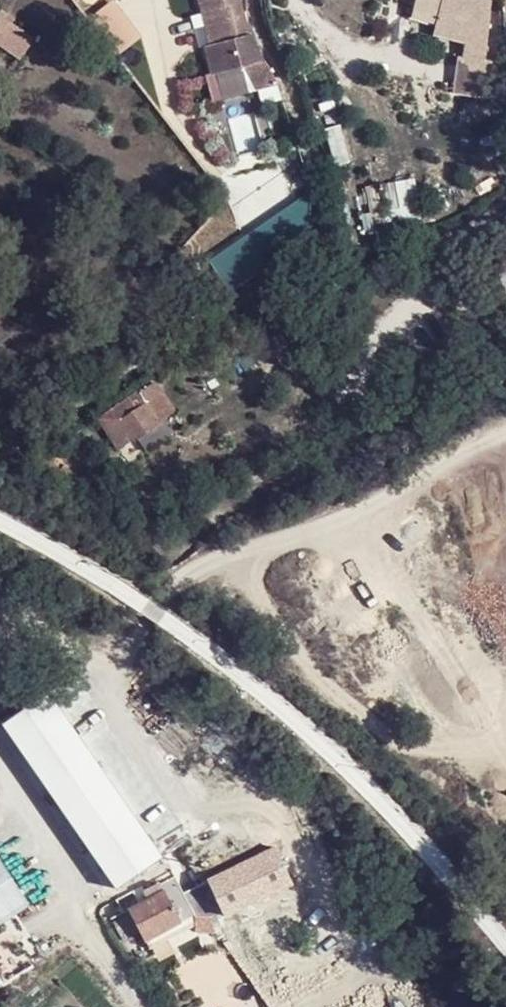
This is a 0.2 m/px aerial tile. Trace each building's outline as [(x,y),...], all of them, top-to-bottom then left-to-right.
[(258,114),(241,64),(237,52),(233,49),(233,40),(230,39),(226,0),(201,0),(208,69),(239,117),(258,114)] [(465,18),(464,0),(457,0),(454,15),(465,18)] [(465,18),(475,21),(486,24),(492,26),(498,8),(471,0),(464,0),(465,18)] [(17,28),(5,17),(0,23),(0,49),(17,28)] [(486,24),(475,21),(476,36),(486,37),(486,24)] [(0,49),(17,63),(34,44),(17,28),(0,49)] [(376,187),(382,223),(421,217),(414,180),(376,187)] [(156,380),(96,420),(117,451),(177,412),(156,380)] [(115,887),(162,855),(50,692),(3,724),(115,887)] [(217,899),(283,866),(273,846),(207,879),(217,899)] [(31,904),(0,856),(0,923),(31,904)] [(180,921),(160,884),(147,891),(150,896),(129,908),(146,939),(180,921)] [(195,933),(213,931),(212,917),(194,918),(195,933)]
